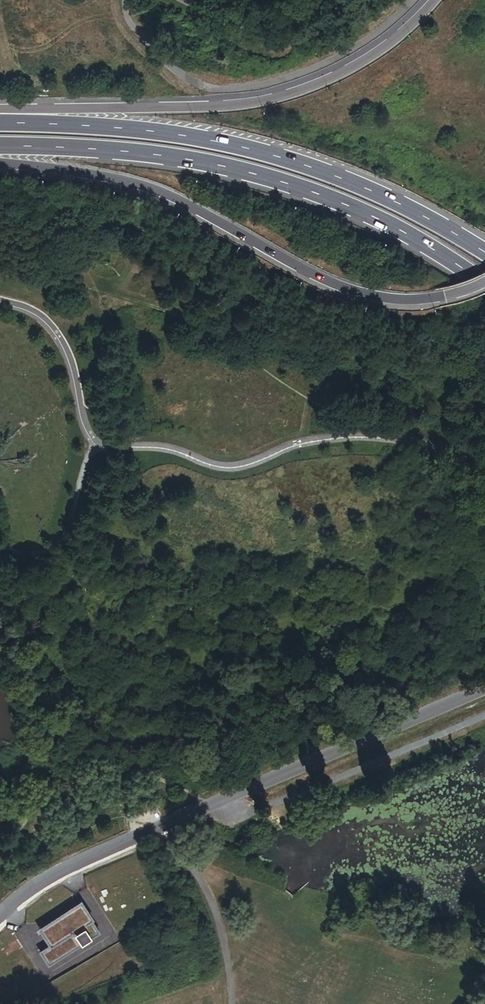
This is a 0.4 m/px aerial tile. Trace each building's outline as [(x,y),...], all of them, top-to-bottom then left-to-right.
[(44,954),(53,968),(100,936),(92,924),(94,922),(83,905),(41,934),(52,949),(44,954)] [(65,984),(73,979),(69,973),(61,979),(65,984)]
